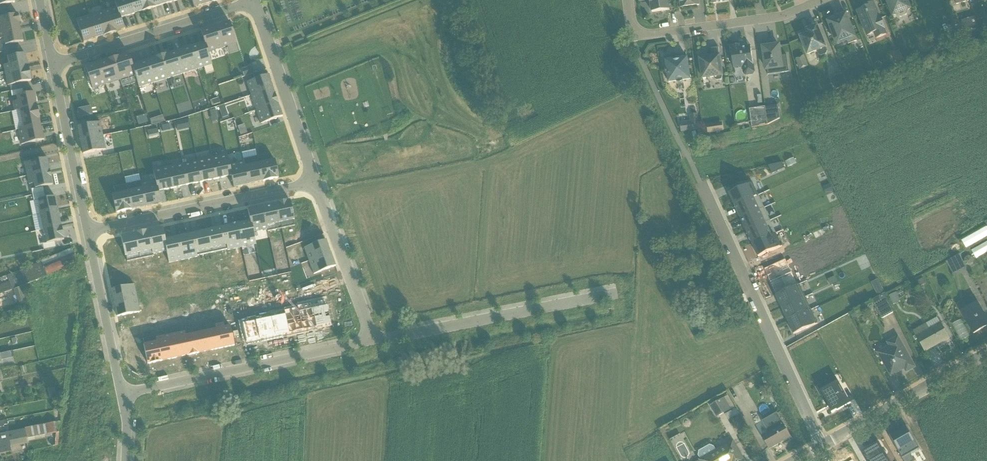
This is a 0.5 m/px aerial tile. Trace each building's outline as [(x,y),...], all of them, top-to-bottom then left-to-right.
[(116,7),(120,18),(134,13),(130,0),(114,0),(116,7)] [(134,13),(148,9),(145,0),(130,0),(134,13)] [(148,9),(162,5),(160,0),(145,0),(148,9)] [(669,8),(668,0),(648,0),(650,11),(669,8)] [(699,5),(698,0),(677,0),(678,8),(699,5)] [(910,9),(906,0),(884,0),(891,17),(910,9)] [(868,41),(886,33),(873,1),(855,8),(868,41)] [(116,7),(103,11),(110,34),(123,29),(120,18),(116,7)] [(103,11),(89,15),(96,38),(110,34),(103,11)] [(837,47),(856,39),(844,12),(825,20),(837,47)] [(19,28),(18,23),(19,23),(17,14),(0,18),(0,32),(19,28)] [(83,42),(96,38),(89,15),(76,20),(83,42)] [(229,22),(216,26),(223,47),(236,43),(229,22)] [(805,54),(825,47),(816,23),(796,31),(805,54)] [(207,52),(223,47),(216,26),(200,31),(204,43),(207,52)] [(4,45),(23,42),(21,33),(20,33),(19,28),(0,32),(0,39),(3,38),(4,45)] [(204,43),(190,47),(197,69),(211,64),(207,52),(204,43)] [(733,75),(752,72),(748,43),(729,45),(733,75)] [(764,70),(781,68),(778,43),(761,45),(764,70)] [(190,47),(176,51),(182,73),(197,69),(190,47)] [(176,51),(160,56),(167,78),(182,73),(176,51)] [(902,61),(910,58),(908,51),(900,53),(902,61)] [(3,65),(4,71),(27,67),(26,61),(24,53),(6,57),(8,64),(3,65)] [(128,53),(113,58),(119,80),(135,75),(132,65),(128,53)] [(697,79),(721,76),(718,53),(694,56),(697,79)] [(160,56),(146,61),(153,83),(167,78),(160,56)] [(665,82),(688,79),(685,56),(662,59),(665,82)] [(113,58),(98,63),(105,85),(119,80),(113,58)] [(146,61),(132,65),(135,75),(139,87),(153,83),(146,61)] [(92,89),(105,85),(98,63),(85,67),(92,89)] [(4,71),(7,86),(31,81),(28,67),(27,67),(4,71)] [(850,72),(838,77),(846,93),(857,88),(850,72)] [(267,74),(244,82),(249,96),(272,89),(267,74)] [(272,89),(249,96),(254,110),(277,103),(272,89)] [(13,102),(14,111),(37,106),(34,92),(16,96),(17,101),(13,102)] [(277,103),(254,110),(258,124),(282,117),(277,103)] [(12,111),(16,129),(18,129),(40,124),(37,106),(14,111),(12,111)] [(760,127),(789,123),(786,106),(757,110),(760,127)] [(708,131),(706,114),(697,115),(698,122),(688,123),(689,133),(708,131)] [(98,122),(78,126),(81,140),(101,136),(98,122)] [(715,125),(716,134),(732,132),(731,123),(715,125)] [(18,129),(21,144),(44,140),(40,124),(18,129)] [(101,136),(81,140),(83,154),(104,149),(101,136)] [(225,153),(211,157),(216,179),(230,176),(228,165),(225,153)] [(270,153),(257,156),(263,181),(278,178),(274,160),(271,160),(270,153)] [(243,159),(243,162),(249,184),(263,181),(257,156),(243,159)] [(211,157),(197,160),(202,182),(216,179),(211,157)] [(25,163),(28,176),(49,171),(47,158),(25,163)] [(197,160),(182,163),(187,185),(202,182),(197,160)] [(243,162),(228,165),(230,176),(233,188),(249,184),(243,162)] [(182,163),(167,166),(172,188),(187,185),(182,163)] [(156,180),(158,191),(172,188),(167,166),(153,169),(156,180)] [(33,184),(34,188),(52,185),(49,171),(28,176),(29,185),(33,184)] [(156,180),(140,184),(145,207),(160,203),(158,191),(156,180)] [(140,181),(125,184),(131,209),(145,207),(140,184),(140,181)] [(735,206),(758,195),(752,182),(729,193),(735,206)] [(115,213),(131,209),(125,184),(113,187),(114,194),(111,195),(115,213)] [(741,219),(764,208),(758,195),(735,206),(741,219)] [(36,201),(39,215),(57,211),(54,197),(36,201)] [(289,200),(275,203),(281,229),(294,226),(293,220),(294,220),(289,200)] [(275,203),(262,206),(267,230),(267,232),(281,229),(275,203)] [(252,233),(267,230),(262,206),(247,209),(249,221),(252,233)] [(747,232),(770,221),(764,208),(741,219),(747,232)] [(39,215),(43,230),(60,226),(57,211),(39,215)] [(249,221),(237,224),(241,247),(255,244),(252,233),(249,221)] [(747,232),(752,244),(776,233),(770,221),(747,232)] [(237,224),(223,227),(227,249),(228,250),(241,247),(237,224)] [(60,226),(43,230),(46,244),(63,240),(60,226)] [(223,227),(207,231),(212,253),(227,249),(223,227)] [(162,228),(148,231),(153,254),(166,251),(164,240),(162,228)] [(986,258),(986,228),(967,238),(974,250),(980,246),(986,258)] [(139,259),(153,256),(153,254),(148,231),(133,234),(139,259)] [(207,231),(191,234),(196,256),(212,253),(207,231)] [(776,233),(752,244),(758,257),(781,246),(776,233)] [(133,234),(120,237),(124,256),(125,256),(126,262),(139,259),(133,234)] [(191,234),(177,237),(183,260),(196,257),(196,256),(191,234)] [(177,237),(164,240),(166,251),(169,263),(183,260),(177,237)] [(330,253),(325,240),(303,248),(308,261),(330,253)] [(308,261),(313,274),(335,266),(330,253),(308,261)] [(968,257),(955,259),(958,273),(971,271),(968,257)] [(19,274),(23,289),(55,280),(50,265),(19,274)] [(57,295),(67,291),(63,281),(53,285),(57,295)] [(23,302),(25,307),(33,305),(29,290),(18,293),(15,282),(0,286),(0,308),(23,302)] [(111,290),(114,304),(136,298),(133,285),(111,290)] [(796,285),(775,295),(781,307),(802,298),(796,285)] [(986,324),(986,316),(974,292),(955,303),(972,333),(986,324)] [(894,328),(906,322),(893,296),(881,302),(894,328)] [(139,312),(136,298),(114,304),(117,317),(139,312)] [(802,298),(781,307),(787,320),(808,311),(802,298)] [(808,311),(787,320),(793,334),(814,325),(808,311)] [(926,352),(949,339),(936,316),(913,330),(926,352)] [(892,379),(915,366),(898,335),(875,347),(892,379)] [(837,411),(850,403),(835,377),(816,387),(827,407),(828,406),(831,412),(836,410),(837,411)] [(735,422),(747,416),(737,396),(719,405),(726,421),(733,418),(735,422)] [(769,449),(792,436),(778,411),(761,420),(768,433),(762,437),(769,449)] [(889,436),(903,460),(914,460),(910,454),(919,449),(907,426),(889,436)] [(9,451),(7,440),(25,436),(23,428),(5,432),(0,433),(0,453),(9,451)] [(689,441),(694,438),(692,433),(679,440),(690,460),(697,456),(689,441)] [(730,438),(695,457),(697,460),(743,460),(730,438)] [(879,442),(861,452),(867,460),(889,460),(879,442)]
